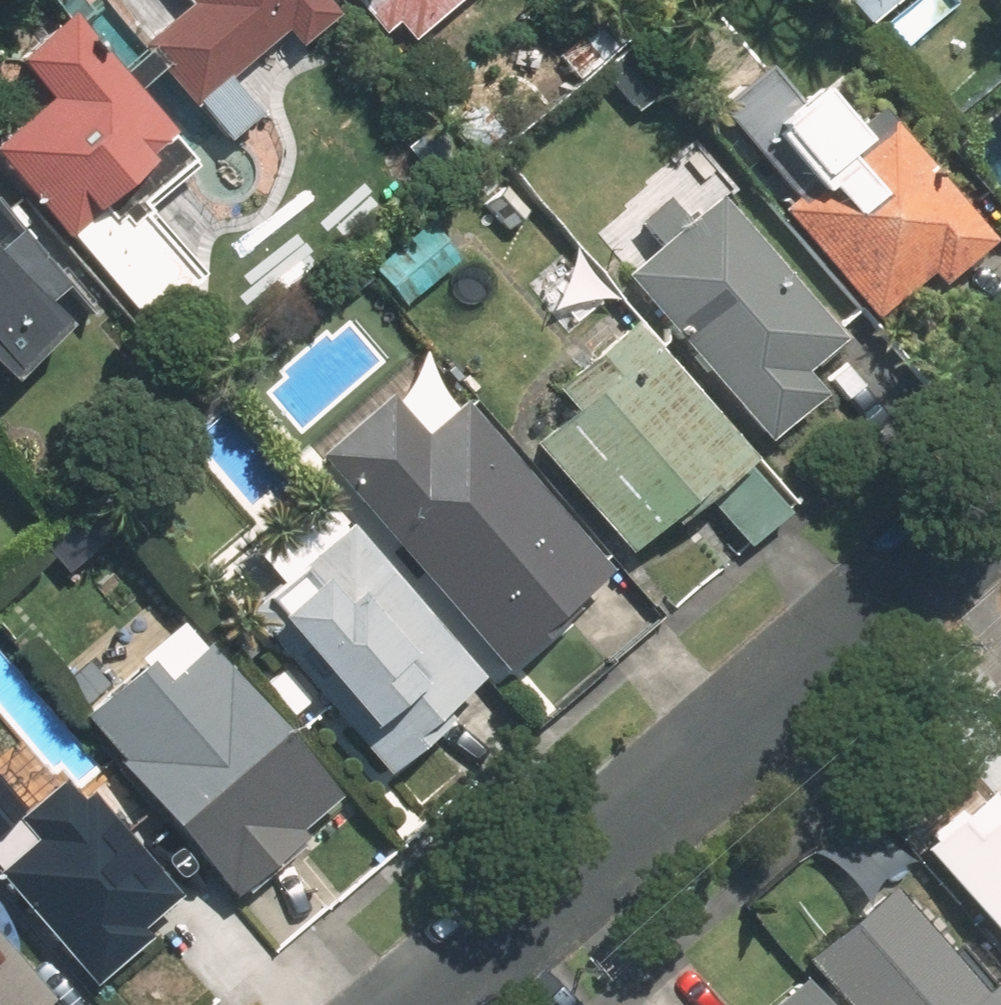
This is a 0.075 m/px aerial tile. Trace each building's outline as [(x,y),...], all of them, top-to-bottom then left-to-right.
[(127,56),(145,74),(214,147),(251,112),(220,79),(267,34),(286,54),(327,15),(313,0),(166,0),(174,8),(152,30),(136,45),(138,46),(127,56)] [(376,38),(386,28),(401,44),(449,0),(341,0),(376,38)] [(860,25),(877,9),(904,38),(933,12),(922,0),(837,0),(860,25)] [(108,74),(53,16),(1,66),(33,100),(0,132),(0,180),(142,329),(199,274),(136,209),(186,161),(123,95),(126,92),(108,74)] [(593,20),(551,55),(574,83),(616,48),(593,20)] [(976,243),(842,80),(813,103),(799,86),(782,101),(758,71),(708,112),(787,208),(777,215),(863,320),(915,278),(922,286),(976,243)] [(709,195),(675,224),(655,200),(625,226),(645,250),(611,279),(751,443),(809,393),(791,371),(830,338),(709,195)] [(417,224),(360,275),(394,312),(450,261),(417,224)] [(45,331),(28,314),(58,286),(0,225),(0,374),(45,331)] [(556,409),(513,448),(622,567),(691,503),(735,551),(783,507),(611,319),(536,387),(556,409)] [(299,456),(488,672),(597,576),(408,360),(299,456)] [(429,713),(467,679),(297,490),(261,523),(232,549),(265,585),(222,624),(242,646),(258,631),(287,664),(262,686),(288,715),(303,701),(373,778),(436,721),(429,713)] [(282,831),(322,798),(178,625),(68,717),(219,898),(289,840),(282,831)] [(906,846),(1000,956),(1000,765),(906,846)] [(50,773),(10,811),(0,800),(0,899),(85,988),(136,939),(126,929),(164,893),(50,773)] [(951,950),(936,963),(877,896),(790,972),(820,1004),(999,1004),(951,950)] [(0,953),(0,1004),(35,1004),(41,1000),(0,953)] [(790,979),(760,1004),(811,1004),(790,979)]
